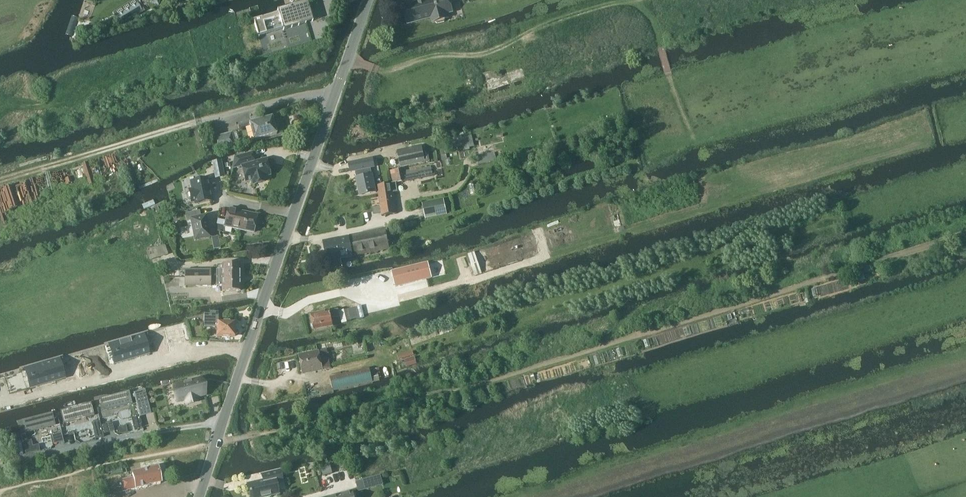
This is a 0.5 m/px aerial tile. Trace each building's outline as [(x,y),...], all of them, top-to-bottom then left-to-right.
[(408,23),(431,17),(433,22),(436,21),(436,22),(437,23),(445,21),(446,20),(445,19),(448,18),(447,13),(453,12),(450,0),(426,0),(425,0),(423,0),(418,1),(418,2),(403,6),(408,23)] [(278,9),(278,12),(254,19),(258,34),(267,32),(264,21),(280,16),(283,27),(312,18),(309,6),(306,7),(305,1),(278,9)] [(142,11),(137,4),(117,16),(121,23),(142,11)] [(240,130),(212,138),(216,151),(277,134),(276,130),(280,129),(277,119),(274,120),(272,116),(239,126),(240,130)] [(451,149),(463,146),(461,138),(449,140),(451,149)] [(428,153),(424,154),(422,145),(397,150),(401,166),(430,160),(428,153)] [(479,165),(497,161),(495,152),(477,156),(479,165)] [(251,153),(235,157),(233,168),(241,166),(246,181),(252,180),(253,185),(265,181),(264,176),(270,175),(266,159),(254,162),(251,153)] [(371,168),(375,167),(373,158),(349,163),(351,172),(357,170),(358,177),(357,177),(361,195),(376,192),(373,174),(372,174),(371,168)] [(213,162),(216,178),(224,176),(221,161),(213,162)] [(403,182),(433,176),(431,166),(401,172),(401,168),(395,170),(396,173),(392,174),(393,182),(393,183),(397,183),(403,181),(403,182)] [(189,200),(191,200),(192,202),(195,201),(195,203),(211,200),(207,179),(191,182),(193,190),(189,190),(190,192),(188,193),(186,195),(187,199),(189,200)] [(393,182),(377,185),(380,203),(396,201),(394,192),(398,192),(397,183),(393,183),(393,182)] [(426,218),(447,214),(444,199),(422,203),(426,218)] [(382,212),(382,216),(398,213),(396,201),(380,203),(381,206),(382,212)] [(254,233),(257,215),(228,208),(225,221),(218,219),(216,227),(217,231),(224,232),(225,227),(254,233)] [(195,240),(210,237),(206,217),(201,218),(199,211),(186,214),(187,221),(191,220),(195,240)] [(352,249),(353,256),(390,248),(386,229),(349,236),(352,249)] [(352,249),(349,236),(324,241),(327,261),(331,260),(332,268),(343,266),(341,258),(353,256),(352,249)] [(502,243),(467,254),(474,276),(509,265),(505,253),(502,243)] [(154,260),(168,255),(164,245),(147,251),(146,251),(150,261),(154,260)] [(515,250),(505,253),(509,265),(519,262),(515,250)] [(217,276),(240,276),(240,263),(223,264),(223,270),(217,270),(217,276)] [(428,263),(392,272),(396,286),(432,277),(428,263)] [(185,270),(185,279),(194,279),(194,278),(202,278),(202,276),(211,276),(211,270),(185,270)] [(211,286),(211,276),(202,276),(202,278),(194,278),(194,279),(185,279),(185,286),(211,286)] [(217,276),(217,279),(217,285),(223,285),(223,291),(240,291),(240,276),(217,276)] [(332,318),(340,317),(339,309),(331,311),(331,310),(311,314),(314,330),(334,326),(332,318)] [(204,311),(204,328),(218,328),(218,336),(235,337),(235,335),(236,335),(238,334),(239,332),(238,330),(236,329),(235,329),(235,322),(218,322),(219,311),(210,311),(204,311)] [(144,335),(114,343),(116,352),(116,354),(117,353),(119,362),(143,355),(140,344),(146,343),(144,335)] [(319,351),(300,355),(304,374),(323,370),(331,368),(327,350),(319,351)] [(408,365),(417,363),(415,357),(407,359),(408,365)] [(59,359),(30,368),(32,376),(31,376),(32,378),(35,386),(59,379),(56,369),(62,367),(59,359)] [(334,391),(353,386),(374,381),(371,368),(331,377),(334,391)] [(199,379),(173,385),(177,398),(184,396),(187,404),(199,401),(198,397),(205,395),(202,383),(200,383),(199,379)] [(102,398),(105,410),(133,403),(130,391),(102,398)] [(138,406),(149,403),(146,393),(135,395),(138,406)] [(61,411),(64,423),(95,416),(92,404),(61,411)] [(25,433),(56,426),(53,413),(22,420),(25,433)] [(140,416),(132,418),(135,430),(143,428),(140,416)] [(93,423),(96,438),(104,436),(100,421),(93,423)] [(24,441),(26,453),(40,451),(39,445),(33,446),(31,440),(24,441)] [(321,467),(324,476),(333,474),(330,464),(321,467)] [(148,486),(161,483),(158,468),(133,474),(133,478),(121,480),(123,491),(136,489),(148,487),(148,486)] [(251,496),(268,496),(270,496),(270,495),(278,493),(276,483),(283,481),(280,470),(262,475),(263,481),(259,482),(248,484),(251,496)] [(358,489),(373,485),(371,478),(356,482),(358,489)]
